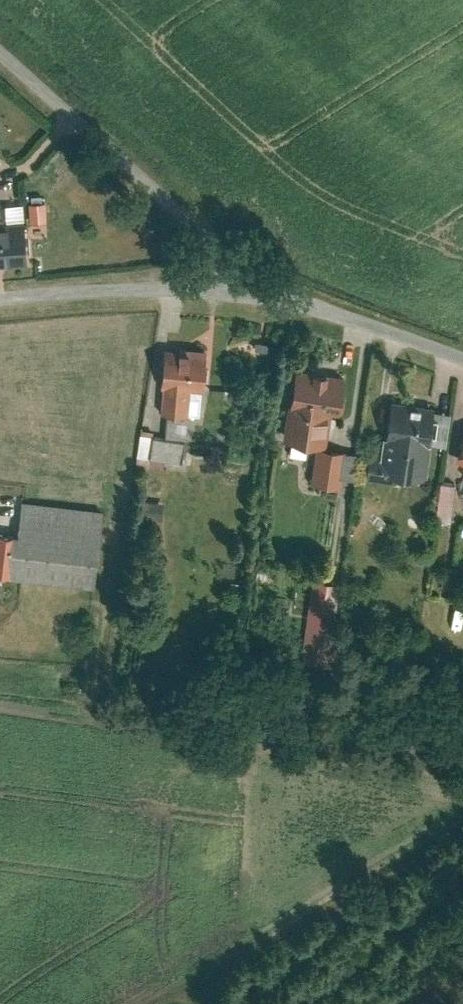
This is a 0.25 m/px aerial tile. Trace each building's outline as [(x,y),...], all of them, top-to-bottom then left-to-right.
[(29,260),(27,228),(12,229),(12,222),(3,222),(1,191),(0,191),(0,262),(29,260)] [(48,199),(30,200),(31,221),(49,220),(48,199)] [(210,349),(162,345),(157,415),(163,416),(189,418),(191,393),(206,395),(210,349)] [(317,481),(346,486),(352,453),(335,450),(341,412),(346,413),(352,375),(301,366),(295,401),(290,400),(283,441),(322,448),(317,481)] [(445,411),(388,406),(385,437),(391,437),(387,481),(432,485),(436,439),(443,442),(445,411)] [(189,418),(163,416),(161,432),(140,430),(136,469),(165,471),(166,463),(185,465),(189,418)] [(450,460),(462,465),(462,427),(450,460)] [(461,524),(462,483),(443,483),(442,523),(461,524)] [(105,508),(26,498),(22,533),(17,574),(95,584),(105,508)] [(17,574),(22,533),(0,531),(0,572),(17,574)] [(339,585),(314,582),(308,620),(333,624),(339,585)]
